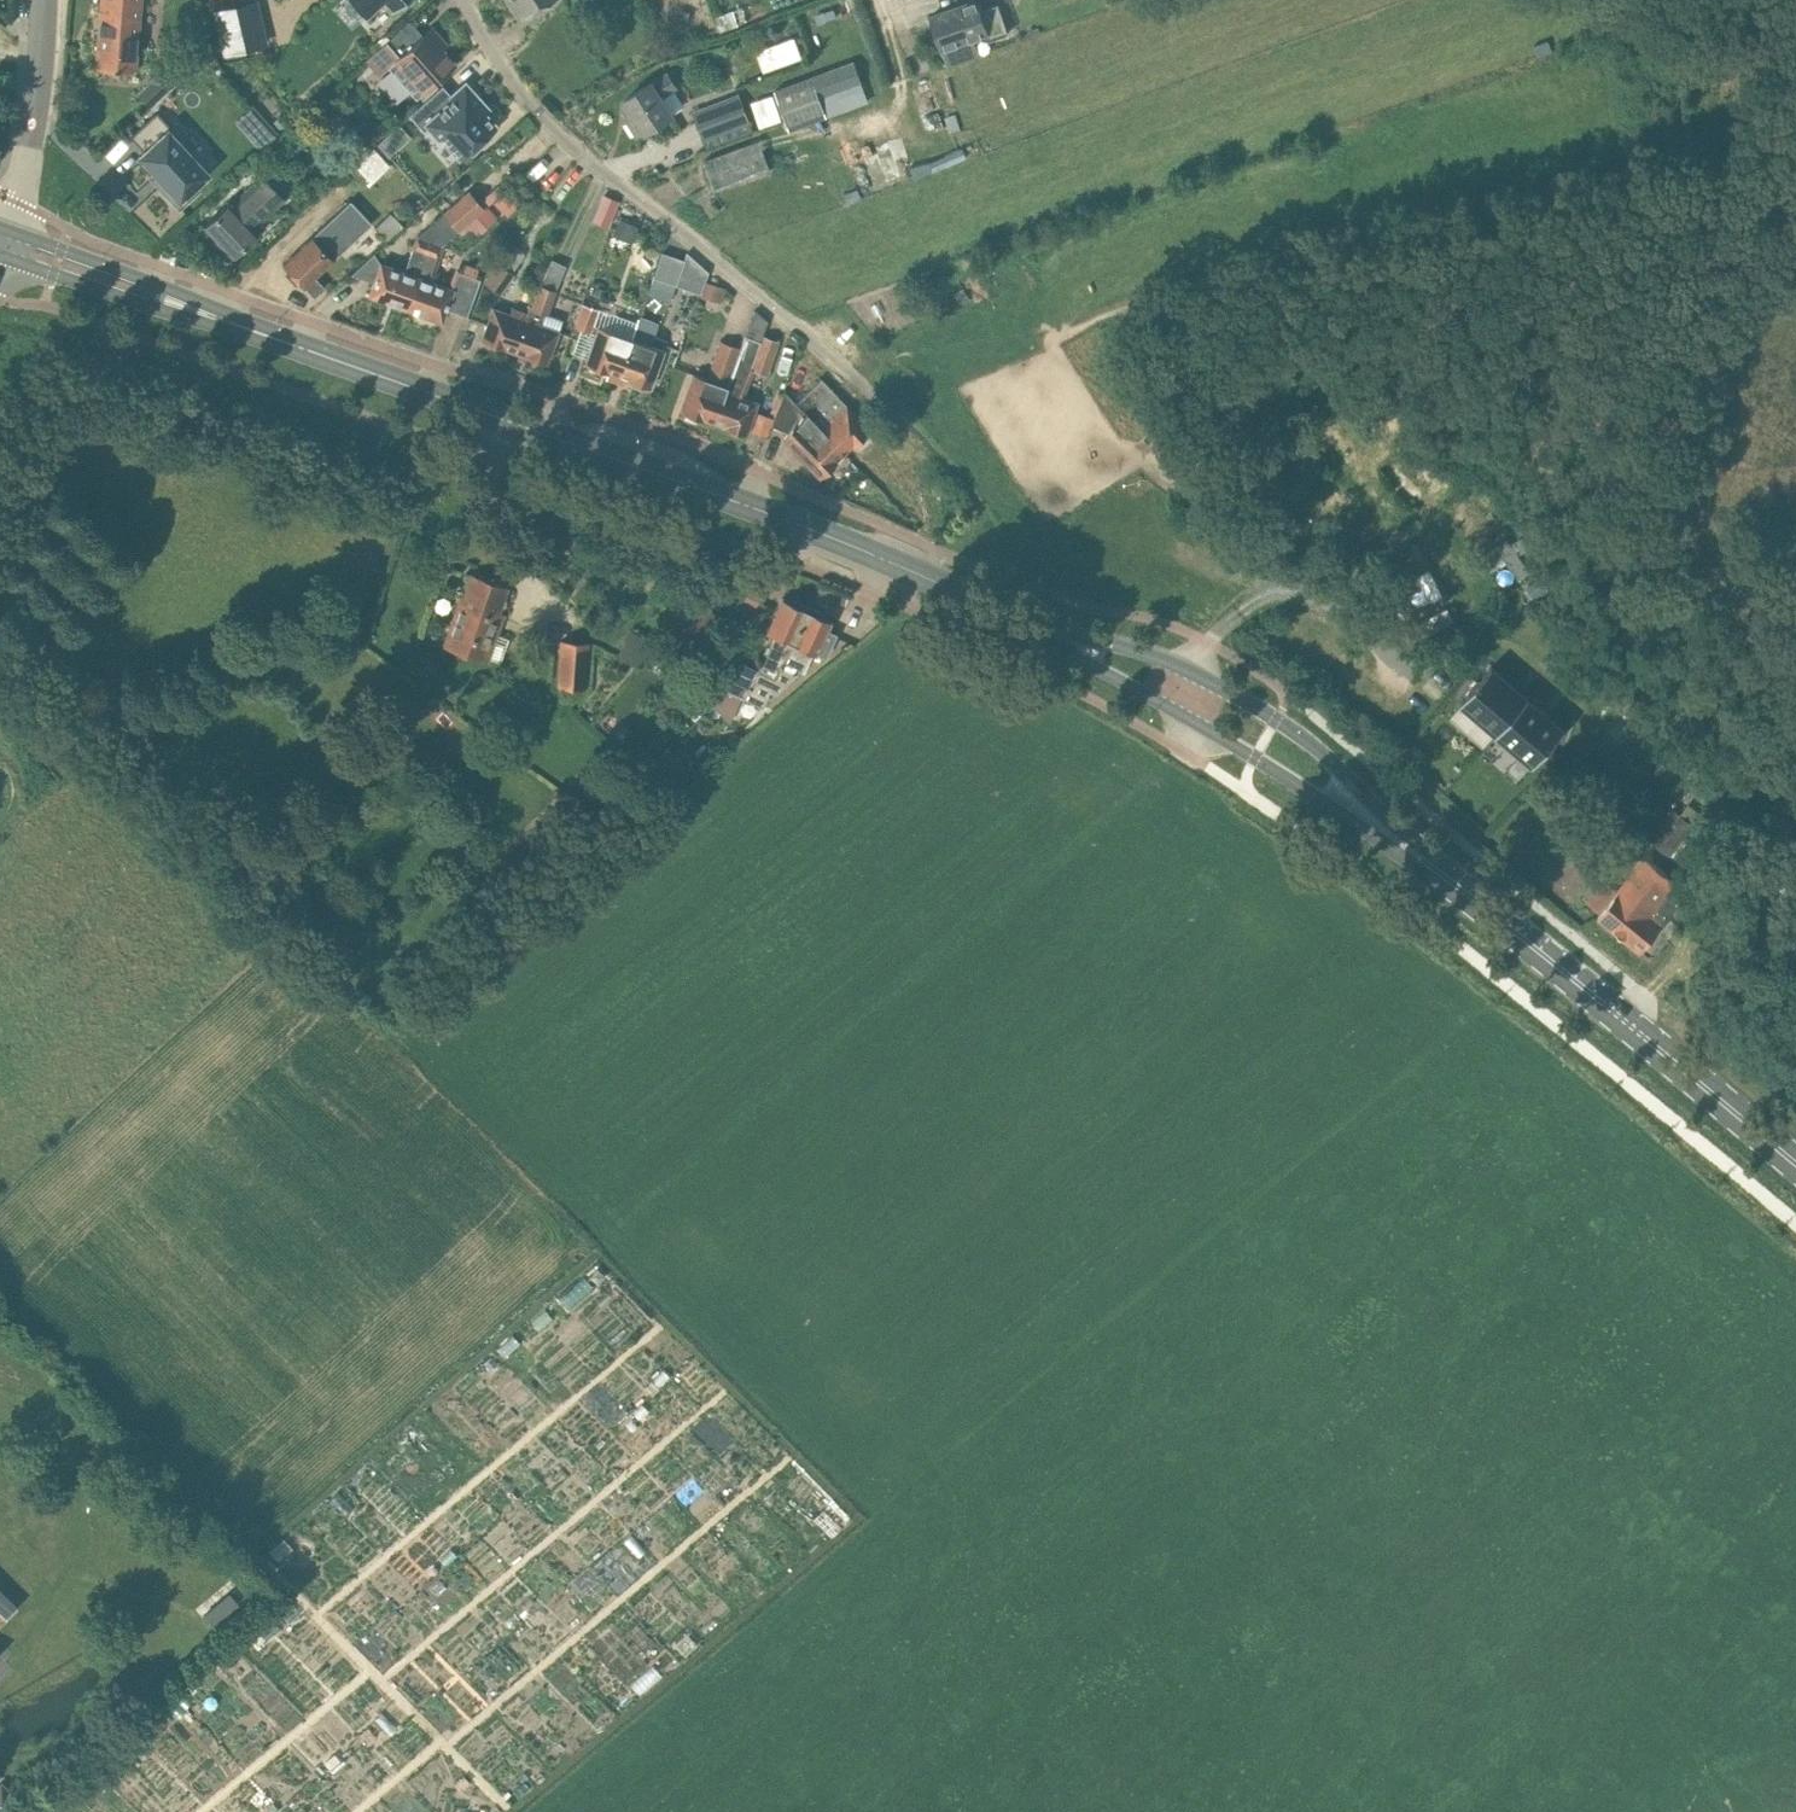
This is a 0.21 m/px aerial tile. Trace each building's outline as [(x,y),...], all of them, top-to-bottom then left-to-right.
[(141,0),(101,0),(96,67),(136,70),(141,0)] [(367,16),(385,0),(394,10),(404,0),(353,0),(367,16)] [(522,18),(551,0),(510,0),(522,18)] [(933,15),(943,48),(987,34),(989,39),(1008,32),(998,3),(980,9),(977,0),(975,0),(933,15)] [(255,1),(217,10),(224,38),(261,29),(255,1)] [(381,45),(365,59),(377,74),(387,64),(388,66),(389,66),(417,96),(421,92),(422,93),(425,91),(456,63),(442,48),(447,44),(431,27),(422,34),(415,41),(402,27),(389,38),(383,43),(381,45)] [(795,37),(776,44),(783,63),(802,57),(795,37)] [(1539,56),(1555,50),(1549,39),(1534,45),(1539,56)] [(187,73),(174,59),(165,68),(161,65),(145,81),(148,84),(138,93),(151,107),(187,73)] [(855,60),(813,76),(820,96),(862,81),(855,61),(855,60)] [(666,95),(676,89),(677,88),(667,72),(625,99),(634,113),(626,118),(637,136),(677,112),(666,95)] [(442,84),(410,114),(425,130),(430,125),(440,136),(442,135),(461,156),(473,145),(476,142),(478,144),(490,133),(499,125),(486,110),(488,108),(480,99),(465,83),(452,95),(442,84)] [(760,127),(783,119),(774,91),(751,98),(760,127)] [(755,130),(740,92),(693,110),(704,141),(714,137),(716,144),(755,130)] [(194,185),(208,172),(167,132),(169,130),(154,115),(129,138),(143,151),(137,157),(163,182),(158,186),(179,207),(198,190),(194,185)] [(375,121),(360,135),(370,146),(385,132),(375,121)] [(275,136),(268,127),(253,140),(260,149),(275,136)] [(356,159),(366,150),(353,135),(343,143),(356,159)] [(397,148),(386,135),(378,142),(389,155),(397,148)] [(760,137),(704,159),(716,190),(772,168),(760,137)] [(372,182),(392,164),(374,144),(354,162),(372,182)] [(253,228),(286,200),(261,173),(228,206),(226,204),(224,207),(204,224),(232,255),(257,233),(253,228)] [(506,188),(494,201),(507,214),(519,201),(506,188)] [(443,212),(417,236),(430,239),(441,243),(457,229),(458,230),(484,207),(469,189),(443,212)] [(604,193),(598,206),(614,213),(620,200),(604,193)] [(325,287),(319,280),(315,275),(372,223),(351,200),(301,246),(283,263),(314,296),(325,287)] [(486,205),(484,207),(458,230),(463,234),(469,228),(478,235),(497,217),(486,205)] [(390,211),(375,226),(387,239),(403,224),(390,211)] [(632,242),(639,226),(619,218),(612,234),(632,242)] [(374,252),(350,273),(374,281),(369,294),(406,307),(430,239),(417,236),(405,270),(381,262),(374,252)] [(406,307),(442,320),(446,308),(454,288),(435,282),(439,271),(436,270),(445,245),(430,239),(406,307)] [(501,294),(515,274),(512,271),(525,253),(512,244),(499,262),(497,261),(483,281),(501,294)] [(687,252),(676,283),(701,292),(708,271),(687,252)] [(454,288),(446,308),(467,315),(481,278),(476,276),(479,267),(466,262),(463,271),(460,271),(454,288)] [(648,293),(669,300),(675,282),(655,275),(648,293)] [(726,288),(706,281),(702,294),(722,300),(726,288)] [(527,311),(514,350),(547,362),(559,329),(542,323),(545,313),(548,314),(557,289),(539,283),(531,305),(530,305),(527,311)] [(583,302),(574,326),(596,333),(585,363),(608,371),(618,375),(635,326),(637,321),(618,314),(612,331),(594,324),(599,308),(583,302)] [(490,316),(482,339),(514,350),(527,311),(511,306),(509,312),(494,307),(491,312),(490,316)] [(660,360),(664,349),(651,344),(659,323),(639,316),(637,321),(635,326),(618,375),(650,386),(660,360)] [(715,415),(713,422),(714,422),(723,425),(746,433),(754,411),(755,407),(757,401),(742,395),(751,369),(766,374),(779,340),(763,334),(760,341),(747,336),(742,347),(741,347),(715,415)] [(690,385),(681,410),(704,418),(713,422),(715,415),(741,347),(737,345),(720,339),(706,376),(694,373),(690,385)] [(822,378),(796,402),(844,453),(852,445),(870,428),(822,378)] [(784,392),(771,424),(788,431),(783,438),(820,476),(841,456),(844,453),(796,402),(785,390),(784,392)] [(1340,412),(1337,408),(1328,415),(1331,419),(1340,412)] [(773,417),(758,412),(752,430),(766,435),(773,417)] [(1392,418),(1383,424),(1393,440),(1402,435),(1392,418)] [(1261,454),(1253,460),(1258,466),(1265,460),(1261,454)] [(1496,500),(1491,503),(1498,513),(1504,510),(1496,500)] [(1353,522),(1343,532),(1349,538),(1352,536),(1355,539),(1362,532),(1353,522)] [(1523,536),(1517,540),(1524,550),(1530,546),(1523,536)] [(1519,579),(1531,571),(1508,538),(1496,546),(1497,547),(1492,550),(1502,564),(1506,562),(1519,579)] [(727,571),(720,582),(732,589),(739,578),(727,571)] [(499,609),(508,587),(471,574),(447,644),(491,659),(507,612),(499,609)] [(1404,590),(1401,584),(1389,590),(1396,603),(1405,598),(1402,591),(1404,590)] [(699,598),(671,629),(695,650),(722,618),(699,598)] [(774,632),(757,669),(774,677),(808,605),(795,599),(793,603),(782,598),(767,629),(774,632)] [(821,611),(808,605),(774,677),(757,669),(749,686),(747,685),(742,697),(741,698),(763,708),(770,691),(775,694),(795,673),(798,674),(809,649),(825,656),(836,633),(826,629),(830,620),(819,615),(821,611)] [(584,686),(588,642),(561,640),(558,684),(584,686)] [(749,686),(757,669),(740,661),(727,690),(742,697),(747,685),(749,686)] [(1479,681),(1461,702),(1462,703),(1464,704),(1471,710),(1485,723),(1493,729),(1495,731),(1497,733),(1530,696),(1529,696),(1527,694),(1494,666),(1493,665),(1479,681)] [(671,683),(678,693),(688,685),(681,676),(671,683)] [(1530,696),(1497,733),(1498,734),(1533,764),(1534,765),(1566,728),(1565,727),(1530,697),(1530,696)] [(1616,725),(1626,702),(1615,698),(1605,720),(1616,725)] [(1729,774),(1738,786),(1746,781),(1737,768),(1729,774)] [(1732,807),(1717,774),(1696,783),(1712,817),(1732,807)] [(1733,806),(1735,806),(1746,802),(1743,795),(1742,792),(1729,796),(1733,806)] [(1689,802),(1680,813),(1697,826),(1705,815),(1689,802)] [(1681,853),(1691,841),(1686,839),(1697,826),(1672,807),(1648,836),(1677,859),(1681,853)] [(1646,856),(1599,916),(1642,951),(1666,919),(1681,900),(1670,891),(1678,881),(1646,856)] [(196,1607),(213,1627),(248,1599),(232,1578),(196,1607)] [(19,1603),(17,1601),(15,1604),(0,1589),(0,1622),(19,1603)] [(19,1800),(12,1793),(0,1793),(0,1811),(7,1811),(19,1800)]
